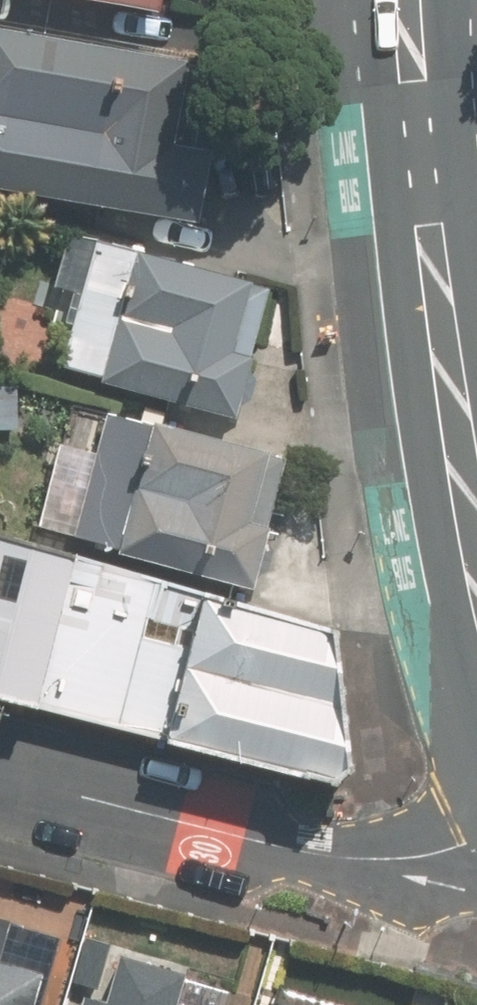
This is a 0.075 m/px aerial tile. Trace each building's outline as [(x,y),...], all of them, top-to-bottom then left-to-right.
[(158,8),(159,0),(108,0),(158,8)] [(190,219),(217,66),(0,28),(0,186),(190,219)] [(56,368),(230,415),(265,285),(91,238),(56,368)] [(252,585),(282,458),(106,416),(75,544),(252,585)] [(204,586),(0,531),(0,695),(162,739),(204,586)] [(204,586),(162,741),(338,782),(350,767),(332,624),(204,586)] [(252,970),(116,936),(98,1004),(243,1004),(252,970)] [(25,981),(0,973),(0,1004),(18,1004),(25,981)] [(296,1004),(359,1004),(300,988),(296,1004)]
